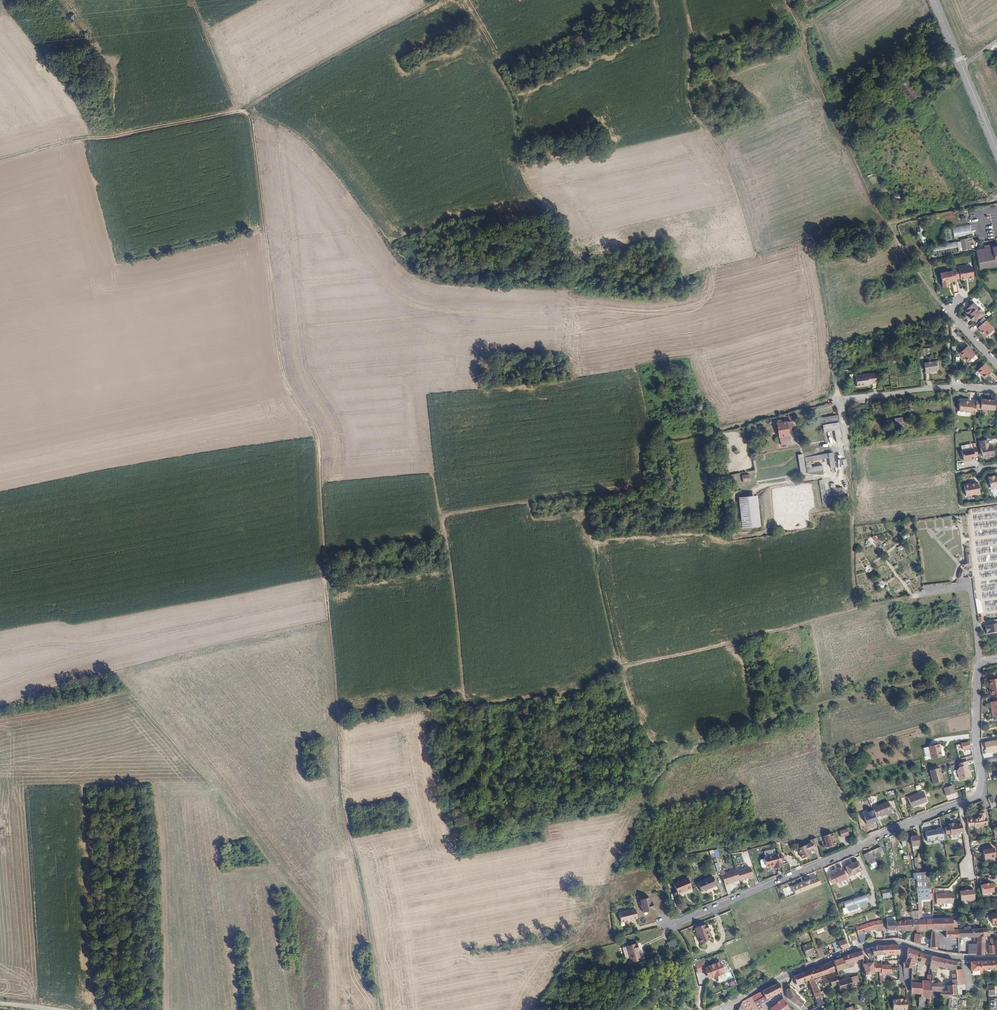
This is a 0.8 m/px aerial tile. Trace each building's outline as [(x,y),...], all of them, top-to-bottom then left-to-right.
[(918,95),(908,80),(899,86),(909,101),(918,95)] [(952,228),(954,238),(971,234),(969,224),(952,228)] [(970,242),(969,237),(960,239),(961,249),(971,248),(970,242)] [(979,268),(996,265),(996,243),(983,245),(983,248),(975,250),(979,268)] [(971,266),(953,269),(955,278),(959,277),(960,278),(967,277),(967,278),(972,277),(972,276),(971,266)] [(950,271),(940,273),(943,287),(948,286),(947,281),(952,280),(950,271)] [(972,319),(975,322),(984,313),(977,305),(976,306),(972,302),(964,310),(964,311),(966,314),(968,313),(970,315),(968,317),(971,320),(972,319)] [(993,328),(985,319),(977,327),(980,329),(979,330),(981,334),(983,332),(985,335),(993,328)] [(966,362),(974,356),(966,346),(958,352),(966,362)] [(935,370),(934,359),(916,362),(917,373),(935,370)] [(990,372),(983,364),(975,371),(983,379),(990,372)] [(857,373),(858,384),(866,383),(866,381),(873,380),(872,371),(857,373)] [(980,399),(976,399),(975,402),(975,408),(980,409),(980,408),(994,409),(994,399),(989,399),(986,399),(986,398),(980,398),(980,399)] [(970,413),(975,413),(975,408),(975,402),(971,402),(967,402),(967,401),(962,401),(958,401),(958,411),(970,411),(970,413)] [(834,431),(839,430),(837,416),(821,419),(823,432),(834,431)] [(779,436),(788,435),(786,421),(777,423),(779,436)] [(988,440),(980,442),(983,457),(988,456),(990,458),(993,457),(994,455),(995,455),(992,445),(989,446),(988,440)] [(973,455),(977,455),(976,447),(961,450),(962,460),(963,460),(966,460),(967,459),(973,458),(973,455)] [(830,452),(803,457),(805,471),(821,469),(820,465),(810,466),(809,461),(827,457),(828,467),(833,467),(830,452)] [(996,475),(996,476),(993,477),(993,475),(987,477),(989,488),(996,486),(996,475)] [(822,481),(817,481),(817,484),(821,505),(836,503),(835,497),(839,497),(840,487),(830,487),(830,498),(825,498),(822,481)] [(964,485),(966,496),(979,493),(977,483),(964,485)] [(755,496),(738,498),(742,528),(759,526),(755,496)] [(985,626),(986,634),(996,632),(996,624),(985,626)] [(988,690),(989,694),(996,693),(996,679),(988,680),(989,690),(988,690)] [(981,742),(982,748),(989,747),(990,752),(996,751),(996,740),(981,742)] [(939,745),(928,747),(931,759),(941,757),(939,745)] [(968,765),(967,761),(958,763),(959,767),(956,767),(957,772),(968,769),(967,765),(968,765)] [(931,779),(941,776),(938,768),(929,770),(931,779)] [(968,770),(968,769),(957,772),(959,779),(970,776),(969,773),(968,772),(968,770)] [(952,785),(944,788),(946,795),(954,793),(952,785)] [(924,792),(909,798),(912,807),(927,801),(924,792)] [(887,814),(888,815),(893,813),(889,802),(873,808),(877,818),(887,814)] [(973,818),(967,818),(968,825),(974,824),(975,826),(988,824),(987,817),(986,817),(985,812),(979,813),(980,817),(978,817),(978,818),(974,819),(973,818)] [(962,832),(961,821),(953,823),(953,821),(948,822),(948,824),(944,825),(945,833),(949,832),(949,833),(962,832)] [(848,834),(846,828),(839,830),(841,836),(848,834)] [(944,841),(942,829),(939,829),(939,831),(925,832),(927,842),(935,841),(939,841),(939,842),(944,841)] [(832,832),(823,835),(827,847),(836,844),(832,832)] [(917,835),(910,836),(912,846),(919,845),(917,835)] [(816,837),(810,839),(811,842),(797,847),(801,858),(810,855),(808,850),(813,849),(812,847),(818,845),(816,837)] [(879,848),(869,852),(872,859),(882,855),(879,848)] [(993,848),(984,850),(984,851),(982,851),(983,859),(994,857),(993,848)] [(862,855),(868,870),(875,867),(872,859),(869,852),(862,855)] [(771,870),(778,867),(780,870),(787,867),(782,855),(767,861),(768,862),(765,863),(764,865),(766,870),(768,871),(771,870)] [(861,871),(857,862),(849,865),(848,863),(844,866),(849,877),(861,871)] [(719,871),(723,884),(726,883),(726,884),(738,880),(738,881),(751,877),(748,867),(735,871),(734,870),(723,873),(722,870),(719,871)] [(846,879),(841,868),(837,870),(837,871),(835,872),(832,874),(836,884),(846,879)] [(928,875),(927,871),(915,872),(916,888),(919,888),(928,888),(929,887),(928,875)] [(700,880),(703,890),(715,885),(712,876),(700,880)] [(682,890),(686,889),(686,890),(691,888),(687,877),(673,883),(677,894),(682,892),(682,890)] [(817,877),(793,887),(796,895),(821,885),(817,877)] [(981,894),(993,892),(992,885),(988,885),(988,884),(985,884),(985,885),(981,885),(981,894)] [(928,888),(919,888),(920,900),(929,899),(928,888)] [(974,898),(973,889),(959,890),(960,899),(967,899),(969,900),(973,900),(974,898)] [(952,893),(935,895),(936,904),(953,903),(952,893)] [(865,895),(843,902),(844,908),(865,901),(867,900),(865,895)] [(649,898),(640,900),(643,913),(653,910),(651,902),(650,902),(649,898)] [(844,908),(842,909),(843,914),(868,907),(865,901),(844,908)] [(633,920),(637,919),(635,909),(619,913),(621,922),(629,921),(633,921),(633,920)] [(931,919),(931,930),(930,947),(930,949),(939,951),(937,940),(938,930),(945,929),(952,929),(952,917),(931,918),(931,919)] [(922,919),(919,919),(919,930),(931,930),(931,919),(922,919)] [(896,930),(895,920),(887,920),(887,930),(896,930)] [(912,920),(895,920),(896,930),(913,930),(912,920)] [(882,928),(881,921),(872,922),(874,930),(882,928)] [(874,930),(872,922),(855,927),(857,934),(860,933),(874,930)] [(694,928),(697,935),(707,932),(708,931),(705,925),(704,925),(703,925),(694,928)] [(958,929),(958,937),(973,936),(976,936),(982,936),(981,928),(969,928),(969,926),(966,926),(966,927),(963,927),(963,929),(958,929)] [(976,936),(976,955),(984,955),(984,936),(986,936),(986,928),(981,928),(982,936),(976,936)] [(854,929),(846,932),(849,938),(856,936),(854,929)] [(945,937),(958,937),(958,929),(952,929),(945,929),(945,937)] [(710,939),(709,938),(707,932),(697,935),(700,944),(710,939)] [(833,943),(836,952),(847,948),(845,939),(833,943)] [(666,943),(669,949),(677,946),(674,940),(666,943)] [(802,946),(806,957),(814,954),(810,943),(802,946)] [(625,959),(626,964),(635,961),(634,959),(637,958),(635,951),(636,951),(634,944),(623,947),(626,958),(625,959)] [(968,944),(968,954),(976,955),(976,944),(973,944),(968,944)] [(881,946),(881,955),(898,954),(898,945),(891,945),(881,946)] [(870,948),(873,956),(876,956),(876,960),(881,960),(881,955),(881,946),(877,946),(870,948)] [(815,949),(819,958),(824,956),(821,947),(815,949)] [(923,963),(925,955),(908,948),(907,956),(906,963),(903,963),(902,968),(911,968),(913,960),(923,963)] [(853,961),(862,958),(861,951),(843,957),(846,968),(852,966),(853,964),(853,961)] [(943,967),(945,960),(931,956),(929,966),(934,967),(934,965),(938,966),(943,967)] [(837,970),(846,968),(843,957),(834,960),(837,970)] [(955,969),(955,962),(945,960),(943,967),(955,969)] [(823,965),(819,967),(822,975),(834,971),(831,961),(823,965)] [(985,962),(985,970),(996,969),(996,961),(993,962),(985,962)] [(719,962),(708,966),(712,977),(723,973),(719,962)] [(956,974),(957,995),(961,994),(961,990),(964,990),(962,969),(961,969),(961,962),(955,962),(955,969),(956,974)] [(985,970),(985,962),(970,962),(971,971),(985,970)] [(862,964),(864,974),(872,973),(871,963),(862,964)] [(874,971),(879,971),(880,985),(885,985),(883,973),(881,973),(880,965),(875,965),(874,965),(874,971)] [(881,973),(883,973),(891,973),(890,965),(880,965),(881,973)] [(819,967),(809,971),(812,979),(822,975),(819,967)] [(812,990),(818,1006),(823,1004),(821,1000),(818,992),(815,986),(812,979),(809,971),(793,976),(797,984),(809,980),(812,989),(812,990)] [(940,997),(948,998),(948,996),(957,995),(956,974),(951,974),(952,980),(951,980),(951,984),(951,985),(947,986),(946,986),(947,991),(940,991),(940,992),(940,997)] [(838,984),(837,981),(835,975),(828,978),(831,987),(836,985),(838,984)] [(840,991),(852,988),(849,977),(837,981),(838,984),(840,990),(840,991)] [(826,989),(831,987),(828,978),(820,980),(826,989)] [(920,994),(920,997),(924,997),(927,997),(930,998),(930,992),(931,983),(931,982),(921,982),(921,983),(920,994)] [(930,992),(940,992),(940,991),(942,983),(936,982),(936,983),(931,983),(930,992)] [(779,983),(763,990),(743,1001),(740,1004),(743,1009),(756,1009),(757,1009),(753,1001),(764,996),(766,999),(782,992),(779,983)] [(911,983),(910,993),(920,994),(921,983),(911,983)] [(789,999),(799,1006),(804,1002),(798,997),(792,988),(788,989),(789,999)] [(821,1000),(827,998),(822,990),(818,992),(821,1000)] [(779,1002),(771,1008),(771,1009),(772,1009),(778,1009),(787,1004),(784,999),(779,1002)] [(907,1009),(907,1000),(902,1000),(902,999),(897,999),(897,1000),(893,1000),(893,1009),(897,1009),(907,1009)]
